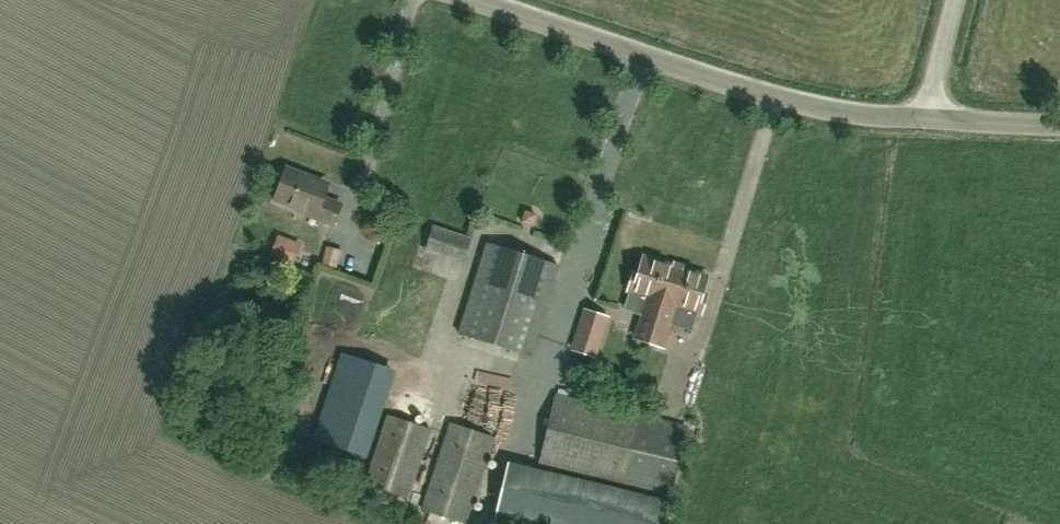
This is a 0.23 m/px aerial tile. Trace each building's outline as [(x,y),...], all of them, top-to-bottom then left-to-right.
[(333,226),(341,205),(323,198),(327,187),(303,178),(304,175),(287,168),(274,201),(299,210),(298,212),(333,226)] [(474,247),(436,236),(429,262),(467,272),(474,247)] [(282,237),(277,255),(298,260),(303,243),(282,237)] [(326,264),(341,268),(346,251),(332,247),(326,264)] [(486,250),(459,334),(530,356),(558,268),(486,250)] [(675,305),(697,312),(700,313),(706,296),(701,294),(707,277),(682,269),(681,271),(672,268),(673,266),(644,257),(639,275),(634,273),(628,291),(648,297),(635,339),(662,347),(675,305)] [(605,319),(584,312),(572,350),(593,356),(605,319)] [(684,425),(639,416),(556,396),(540,465),(622,485),(670,495),(684,425)] [(408,499),(431,429),(387,415),(364,484),(408,499)] [(424,510),(464,523),(466,523),(494,438),(452,424),(424,510)] [(498,523),(669,523),(674,496),(574,478),(574,477),(519,467),(515,486),(505,485),(498,523)]
